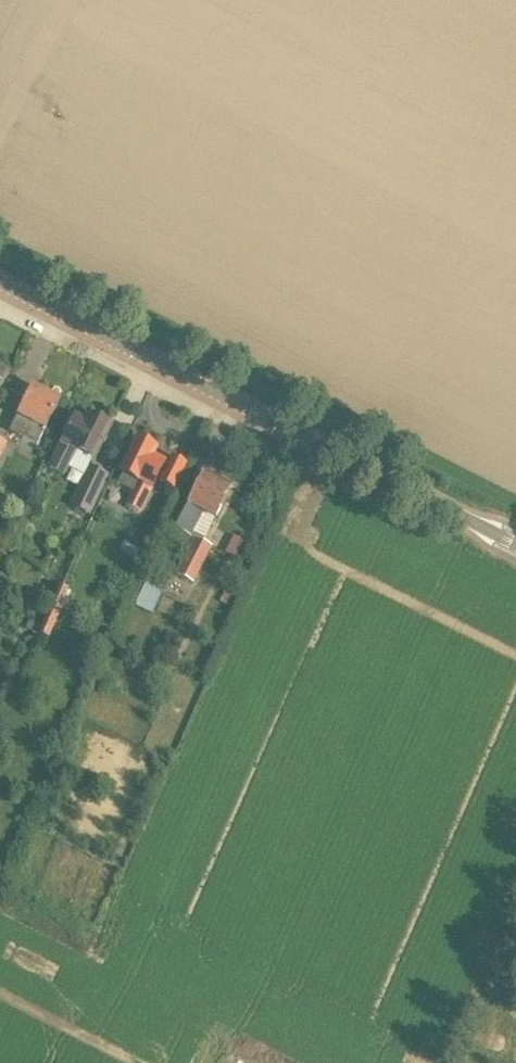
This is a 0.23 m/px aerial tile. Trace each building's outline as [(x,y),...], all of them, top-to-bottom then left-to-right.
[(8,375),(0,371),(0,391),(8,375)] [(32,387),(10,432),(37,446),(60,401),(32,387)] [(74,419),(50,468),(64,475),(76,450),(93,458),(110,426),(92,417),(87,426),(74,419)] [(121,473),(123,474),(118,485),(133,492),(126,506),(140,513),(164,464),(151,458),(156,449),(138,440),(121,473)] [(159,483),(174,491),(187,465),(172,458),(159,483)] [(89,467),(71,505),(89,514),(107,475),(89,467)] [(204,474),(175,529),(190,537),(203,513),(215,519),(231,488),(204,474)] [(182,553),(190,537),(175,529),(167,545),(182,553)] [(212,548),(194,539),(186,554),(175,574),(194,584),(199,573),(213,548),(212,548)] [(163,592),(146,584),(136,603),(137,604),(136,607),(152,614),(163,592)] [(47,637),(64,589),(53,585),(36,633),(47,637)] [(4,681),(0,691),(0,698),(7,701),(13,685),(4,681)]
